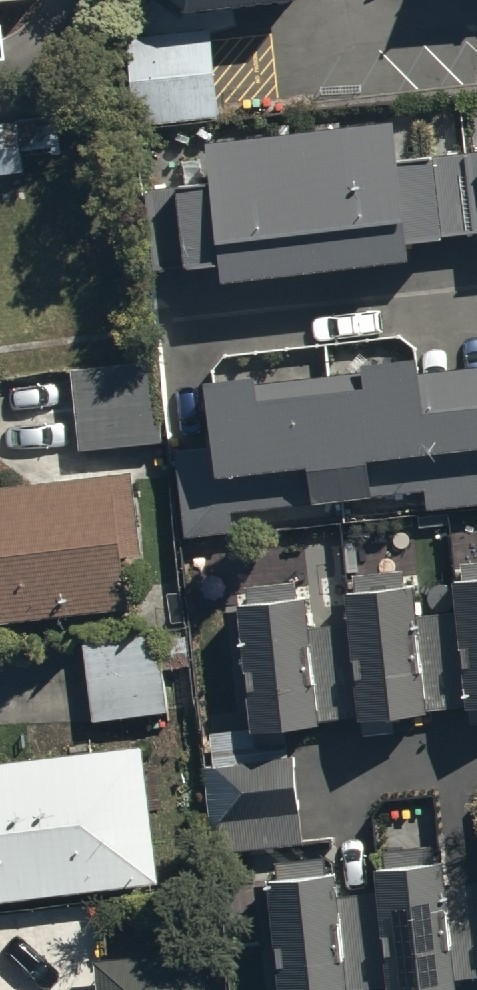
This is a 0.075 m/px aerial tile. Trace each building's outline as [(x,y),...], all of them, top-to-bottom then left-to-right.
[(158,11),(183,35),(294,25),(315,0),(157,0),(158,11)] [(25,171),(20,121),(0,123),(0,174),(25,171)] [(152,188),(163,269),(221,261),(224,285),(384,264),(381,238),(476,226),(476,150),(400,160),(397,136),(209,160),(212,181),(152,188)] [(72,369),(81,450),(161,441),(152,360),(72,369)] [(192,396),(198,456),(181,458),(190,537),(476,506),(476,365),(192,396)] [(153,623),(138,478),(0,493),(0,640),(153,623)] [(350,621),(311,625),(308,595),(298,596),(296,580),(248,585),(250,601),(240,602),(253,730),(321,723),(321,720),(360,716),(360,720),(429,712),(429,709),(467,705),(468,708),(476,707),(476,576),(454,579),(457,610),(419,614),(416,585),(347,592),(350,621)] [(85,642),(95,721),(170,711),(160,633),(85,642)] [(159,881),(142,745),(0,762),(0,901),(159,881)] [(222,851),(303,843),(294,755),(213,762),(222,851)] [(375,870),(378,892),(340,897),(338,872),(269,880),(282,989),(350,989),(389,986),(389,989),(442,989),(460,988),(459,978),(476,976),(476,881),(448,885),(446,862),(375,870)] [(203,951),(98,962),(101,989),(208,989),(203,951)]
